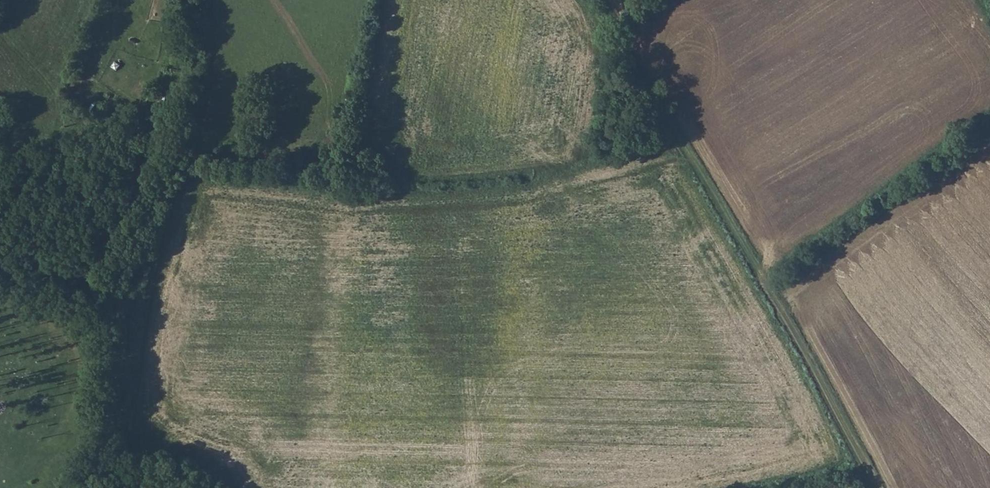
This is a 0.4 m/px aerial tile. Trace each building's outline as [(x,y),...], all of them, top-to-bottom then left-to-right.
[(371,163),(371,152),(362,152),(362,162),(371,163)]
